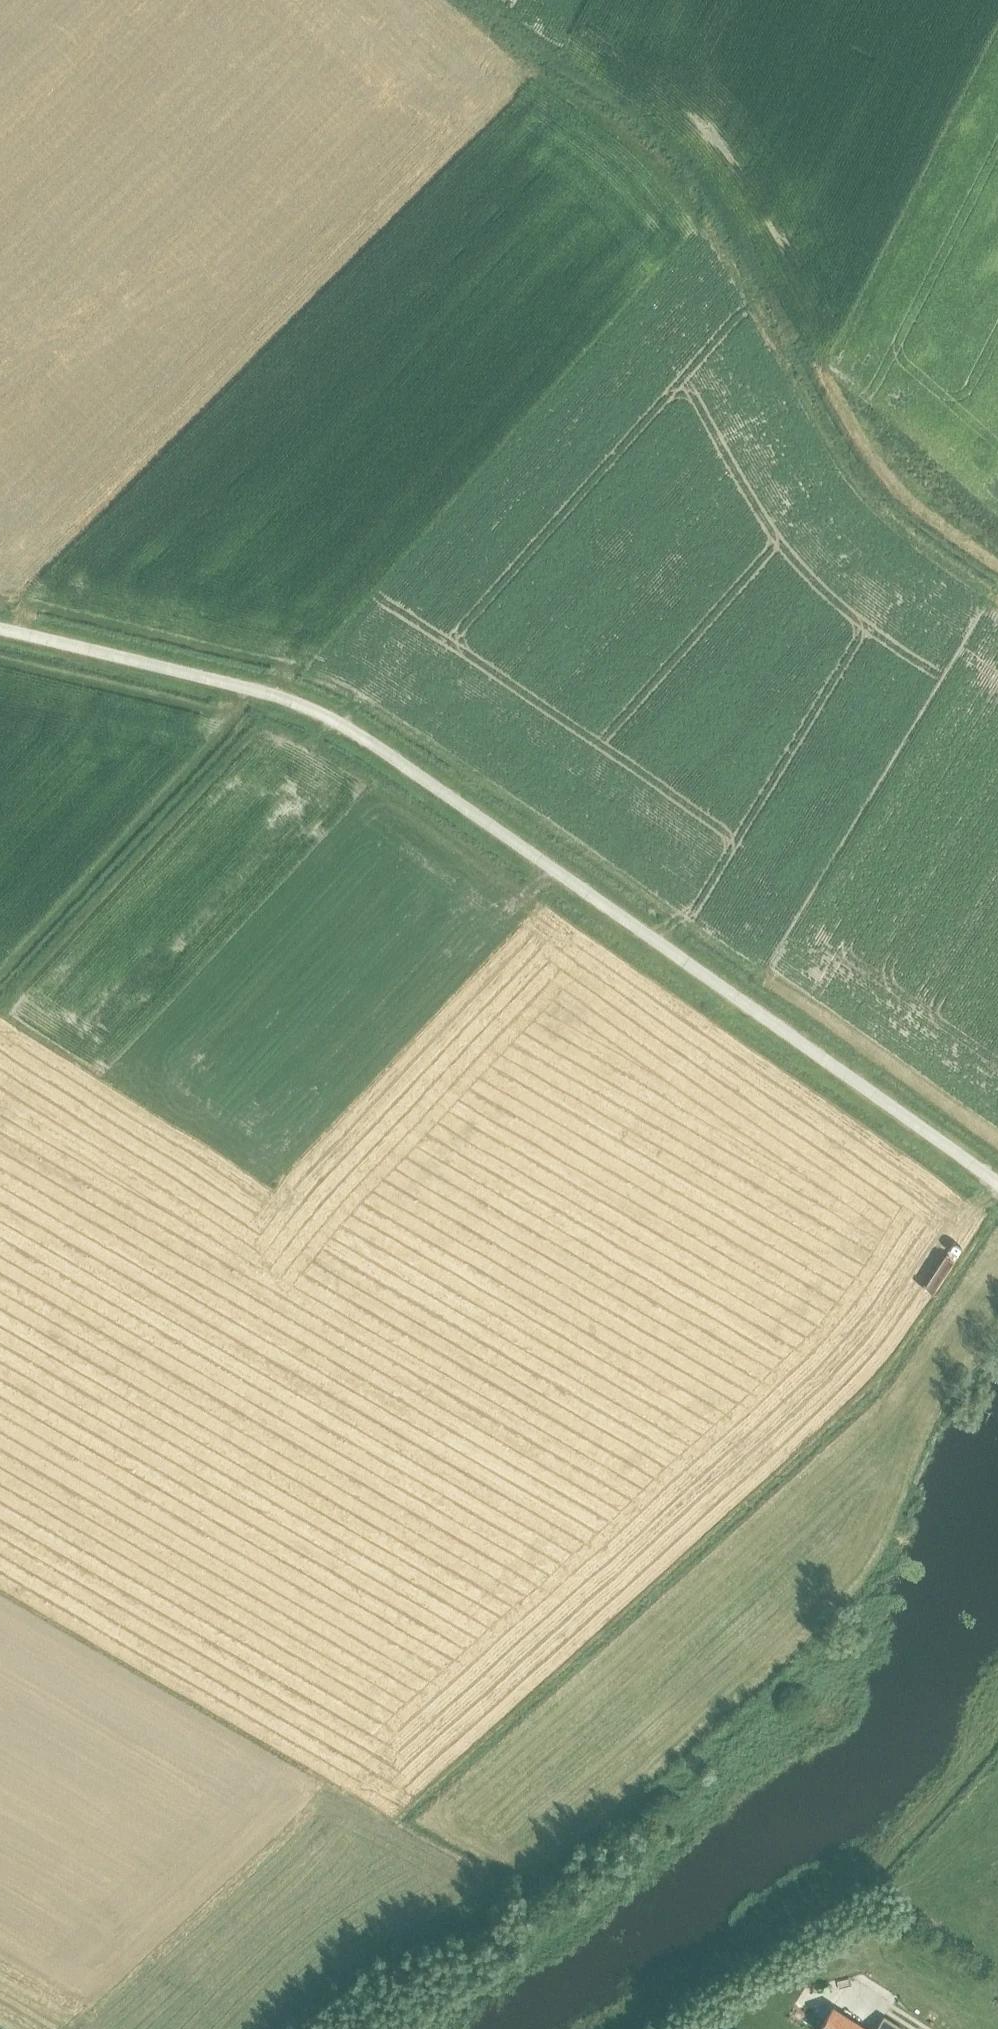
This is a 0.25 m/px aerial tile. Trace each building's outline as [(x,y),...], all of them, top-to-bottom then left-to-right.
[(810,2028),(871,2028),(827,2002),(810,2028)] [(888,2018),(882,2028),(906,2028),(888,2018)]
